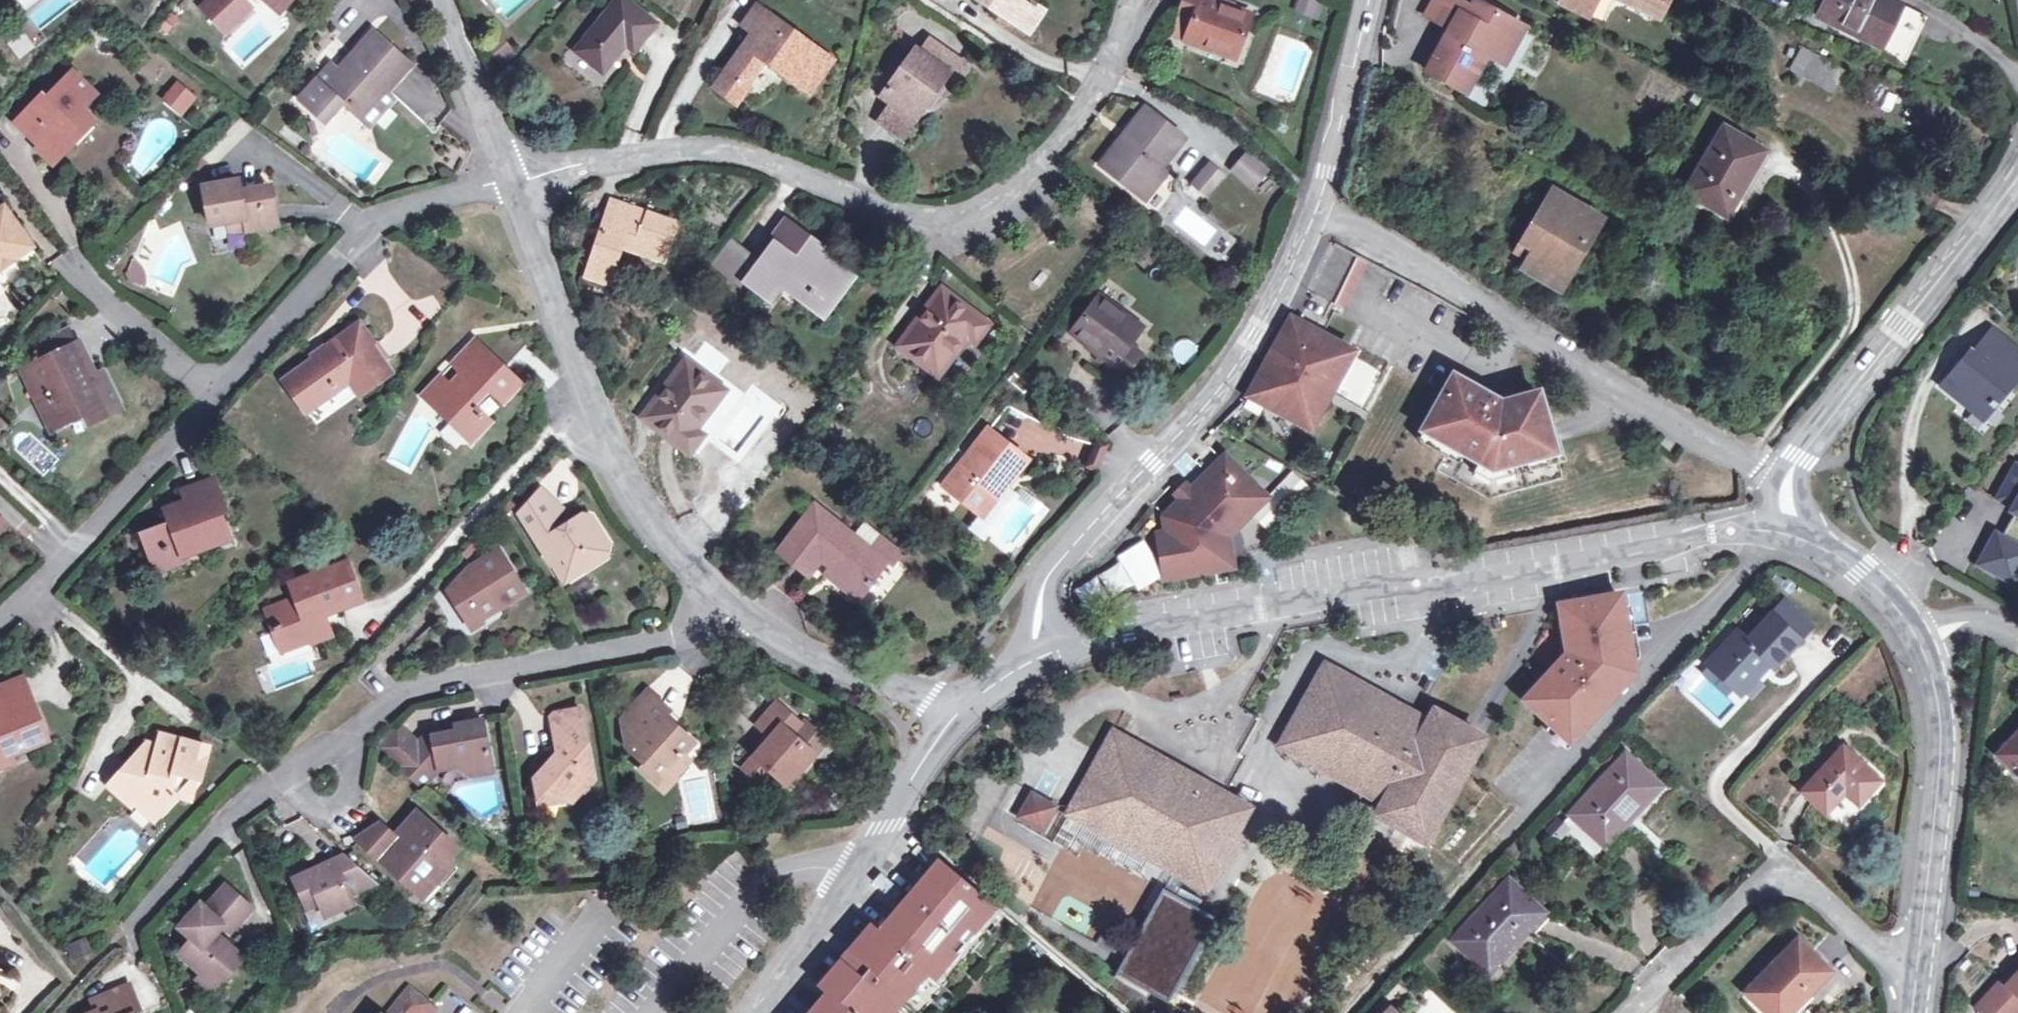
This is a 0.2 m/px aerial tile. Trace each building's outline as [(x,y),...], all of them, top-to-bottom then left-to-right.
[(201,18),(229,41),(252,12),(244,4),(247,0),(216,0),(201,18)] [(280,14),(292,0),(264,0),(280,14)] [(627,45),(635,51),(656,25),(623,0),(620,0),(578,52),(604,74),(627,45)] [(994,0),(992,4),(989,7),(1027,32),(1043,10),(1029,0),(993,0),(994,0)] [(1218,0),(1186,0),(1180,17),(1193,22),(1186,38),(1237,58),(1252,18),(1235,11),(1216,4),(1218,0)] [(1235,11),(1236,6),(1221,0),(1218,0),(1216,4),(1235,11)] [(1309,0),(1302,0),(1298,12),(1314,18),(1319,4),(1309,0)] [(1453,31),(1429,73),(1463,91),(1487,50),(1504,59),(1522,25),(1479,2),(1475,10),(1457,0),(1435,0),(1426,16),(1453,31)] [(1588,16),(1596,0),(1554,0),(1588,16)] [(1660,18),(1669,0),(1624,0),(1660,18)] [(1843,30),(1841,33),(1905,65),(1928,19),(1889,0),(1829,0),(1820,19),(1843,30)] [(748,90),(746,88),(766,61),(768,63),(810,94),(834,61),(758,7),(744,26),(755,35),(760,39),(755,46),(750,41),(715,90),(736,105),(748,90)] [(355,112),(362,119),(385,94),(389,89),(410,65),(374,32),(340,70),(335,75),(328,69),(298,100),(335,133),(355,112)] [(942,67),(951,55),(931,40),(921,53),(942,67)] [(1790,71),(1834,95),(1846,72),(1803,49),(1790,71)] [(942,67),(921,53),(917,50),(882,97),(893,105),(916,121),(949,74),(956,79),(967,66),(951,55),(942,67)] [(333,63),(328,69),(335,75),(340,70),(333,63)] [(57,161),(73,144),(66,138),(90,113),(84,108),(98,94),(75,73),(56,91),(51,87),(20,120),(35,135),(32,138),(57,161)] [(178,85),(170,94),(185,108),(193,98),(178,85)] [(385,94),(362,119),(367,123),(387,101),(419,129),(426,122),(389,89),(385,94)] [(185,108),(170,94),(165,101),(180,114),(185,108)] [(902,140),(916,121),(893,105),(880,124),(902,140)] [(1140,196),(1161,169),(1185,139),(1147,109),(1102,166),(1140,196)] [(66,138),(73,144),(96,119),(90,113),(66,138)] [(1733,197),(1738,200),(1766,152),(1723,129),(1688,192),(1703,200),(1702,203),(1723,215),(1733,197)] [(1268,171),(1247,155),(1234,171),(1255,187),(1268,171)] [(1161,169),(1140,196),(1146,200),(1167,174),(1161,169)] [(1223,179),(1210,169),(1195,188),(1208,198),(1223,179)] [(264,203),(261,188),(240,191),(238,181),(204,186),(211,225),(228,222),(244,219),(247,231),(277,226),(273,201),(264,203)] [(270,186),(261,188),(264,203),(273,201),(270,186)] [(1518,252),(1530,260),(1525,269),(1551,284),(1560,270),(1564,272),(1582,240),(1588,244),(1602,221),(1553,193),(1518,252)] [(1728,219),(1738,200),(1733,197),(1723,215),(1728,219)] [(611,285),(617,268),(615,267),(621,248),(624,249),(665,261),(676,225),(612,204),(587,277),(611,285)] [(30,247),(1,209),(0,209),(0,270),(30,247)] [(1081,218),(1072,230),(1081,236),(1090,224),(1081,218)] [(244,219),(228,222),(231,234),(247,231),(244,219)] [(814,251),(819,244),(789,221),(758,264),(746,280),(771,299),(787,279),(807,294),(801,302),(822,317),(850,278),(823,258),(814,251)] [(814,251),(823,258),(829,251),(819,244),(814,251)] [(758,264),(734,246),(716,269),(740,287),(746,280),(758,264)] [(1314,293),(1341,310),(1368,261),(1338,246),(1314,293)] [(125,280),(142,285),(148,264),(131,259),(125,280)] [(938,375),(968,336),(976,342),(988,326),(942,291),(899,347),(938,375)] [(1103,356),(1101,359),(1125,377),(1143,353),(1131,345),(1142,330),(1099,298),(1073,333),(1088,344),(1103,356)] [(1290,320),(1284,332),(1311,347),(1318,335),(1290,320)] [(330,355),(318,362),(316,360),(286,381),(307,412),(338,390),(336,387),(348,378),(359,394),(390,373),(372,348),(374,346),(359,325),(326,349),(330,355)] [(510,330),(489,352),(507,369),(528,347),(510,330)] [(1995,402),(2017,373),(2017,351),(1992,330),(1974,352),(1971,350),(1943,384),(1976,412),(1988,397),(1995,402)] [(55,355),(75,347),(68,332),(49,341),(55,355)] [(1311,347),(1284,332),(1249,396),(1312,428),(1353,353),(1318,335),(1311,347)] [(507,369),(489,352),(477,341),(453,366),(463,375),(453,385),(443,376),(434,387),(438,390),(428,402),(438,411),(436,413),(448,424),(451,422),(473,442),(492,422),(471,402),(487,385),(505,401),(522,383),(507,369)] [(89,362),(80,344),(75,347),(24,370),(40,404),(49,400),(58,420),(75,412),(81,426),(102,417),(100,412),(119,403),(104,370),(94,374),(84,379),(79,367),(89,362)] [(1086,348),(1101,359),(1103,356),(1088,344),(1086,348)] [(79,367),(84,379),(94,374),(89,362),(79,367)] [(689,454),(702,437),(694,431),(724,392),(686,363),(643,418),(689,454)] [(1537,453),(1553,449),(1538,395),(1517,401),(1509,416),(1490,405),(1494,399),(1493,395),(1490,392),(1485,392),(1481,394),(1453,379),(1423,431),(1452,447),(1456,440),(1484,456),(1480,463),(1493,470),(1500,473),(1515,468),(1527,465),(1540,461),(1537,453)] [(1988,397),(1976,412),(1985,419),(1996,404),(1995,402),(1988,397)] [(49,400),(40,404),(49,424),(58,420),(49,400)] [(122,410),(119,403),(100,412),(102,417),(103,418),(122,410)] [(982,518),(1004,491),(1028,460),(988,431),(944,487),(982,518)] [(1452,447),(1423,431),(1418,441),(1474,473),(1480,463),(1484,456),(1456,440),(1452,447)] [(1183,500),(1222,461),(1209,448),(1170,487),(1183,500)] [(1558,465),(1553,449),(1537,453),(1540,461),(1527,465),(1529,473),(1558,465)] [(1228,538),(1266,498),(1249,480),(1225,458),(1222,461),(1183,500),(1165,518),(1169,535),(1176,578),(1233,567),(1228,538)] [(2017,466),(2003,491),(1999,498),(2015,507),(2013,510),(2016,512),(2017,513),(2017,466)] [(1500,473),(1493,470),(1489,477),(1499,482),(1518,477),(1515,468),(1500,473)] [(1252,516),(1267,531),(1309,488),(1293,472),(1252,516)] [(159,555),(164,571),(187,562),(185,555),(228,539),(217,512),(224,509),(213,478),(187,488),(186,488),(186,489),(185,489),(185,490),(184,491),(183,492),(183,493),(183,494),(183,496),(184,497),(184,498),(187,504),(165,511),(170,525),(143,535),(152,558),(159,555)] [(1004,491),(982,518),(988,523),(1010,495),(1004,491)] [(573,568),(585,571),(606,558),(610,545),(592,518),(584,516),(567,526),(569,530),(558,537),(549,524),(561,510),(541,492),(520,515),(553,564),(562,559),(567,560),(573,568)] [(814,506),(777,553),(807,576),(822,557),(831,564),(828,569),(861,595),(886,563),(890,566),(900,554),(863,526),(854,538),(814,506)] [(2014,524),(2010,522),(2002,537),(1997,533),(1980,563),(2012,581),(2017,571),(2017,517),(2014,524)] [(1176,578),(1169,535),(1159,537),(1167,579),(1176,578)] [(475,607),(482,618),(524,592),(499,552),(471,570),(450,592),(463,615),(475,607)] [(158,573),(164,571),(159,555),(152,558),(158,573)] [(562,559),(553,564),(565,584),(585,571),(573,568),(567,560),(562,559)] [(283,628),(290,647),(311,639),(313,645),(332,637),(326,620),(320,622),(318,615),(361,599),(347,563),(291,585),(296,598),(267,610),(275,631),(283,628)] [(1618,597),(1561,608),(1569,654),(1528,699),(1570,738),(1612,692),(1609,689),(1619,678),(1622,681),(1631,672),(1618,597)] [(1710,661),(1737,687),(1764,657),(1771,664),(1773,665),(1810,625),(1782,599),(1745,640),(1737,632),(1710,661)] [(470,626),(482,618),(475,607),(463,615),(470,626)] [(282,650),(290,647),(283,628),(275,631),(282,650)] [(1744,693),(1771,664),(1764,657),(1737,687),(1744,693)] [(1283,747),(1383,803),(1378,814),(1426,841),(1483,738),(1434,711),(1428,723),(1327,666),(1283,747)] [(1609,689),(1612,692),(1622,681),(1619,678),(1609,689)] [(17,759),(15,755),(49,740),(25,679),(0,689),(0,766),(17,759)] [(668,773),(675,779),(690,761),(684,755),(695,743),(677,728),(674,731),(662,721),(670,712),(649,693),(623,720),(629,749),(646,765),(641,770),(658,784),(668,773)] [(776,702),(767,713),(791,733),(800,722),(776,702)] [(558,759),(552,759),(533,779),(539,800),(546,792),(571,802),(594,776),(581,712),(556,715),(550,720),(558,759)] [(742,769),(753,777),(762,766),(771,773),(786,785),(826,739),(803,720),(800,722),(791,733),(767,713),(756,726),(770,738),(742,769)] [(423,771),(432,779),(439,770),(455,767),(471,778),(492,773),(482,721),(455,726),(456,733),(424,739),(419,744),(397,768),(406,777),(420,761),(427,767),(423,771)] [(376,749),(397,768),(419,744),(398,726),(376,749)] [(2017,773),(2017,733),(1998,754),(2017,773)] [(1070,813),(1207,888),(1250,809),(1113,734),(1070,813)] [(143,764),(135,757),(110,785),(133,806),(136,802),(156,820),(177,796),(172,792),(176,775),(200,781),(210,749),(161,736),(159,745),(143,764)] [(148,742),(135,757),(143,764),(159,745),(148,742)] [(1802,791),(1825,812),(1845,792),(1858,803),(1878,780),(1842,747),(1802,791)] [(1570,816),(1603,847),(1660,785),(1625,754),(1570,816)] [(421,790),(432,779),(423,771),(427,767),(420,761),(406,777),(421,790)] [(762,766),(753,777),(761,785),(771,773),(762,766)] [(665,790),(675,779),(668,773),(658,784),(665,790)] [(1030,788),(1014,817),(1044,833),(1060,804),(1030,788)] [(1846,830),(1862,811),(1846,798),(1830,817),(1846,830)] [(356,839),(415,891),(428,877),(435,884),(453,864),(449,860),(459,849),(416,812),(400,830),(409,837),(403,843),(395,836),(380,823),(356,839)] [(308,908),(320,903),(326,916),(354,904),(349,895),(376,884),(345,856),(294,878),(308,908)] [(923,969),(930,974),(991,902),(943,862),(883,934),(875,928),(823,991),(830,997),(817,1012),(886,1012),(923,969)] [(423,898),(435,884),(428,877),(415,891),(423,898)] [(1452,941),(1486,973),(1543,911),(1509,880),(1452,941)] [(215,966),(226,975),(241,957),(221,940),(213,933),(221,925),(229,932),(250,908),(225,885),(204,909),(199,905),(179,926),(193,939),(180,954),(202,973),(206,977),(215,966)] [(1164,888),(1118,975),(1160,997),(1207,910),(1164,888)] [(1767,1012),(1782,1012),(1787,1008),(1789,1010),(1828,970),(1796,940),(1745,991),(1767,1012)] [(92,951),(88,942),(74,948),(78,957),(92,951)] [(2012,968),(2017,972),(2007,984),(2002,979),(1976,1008),(1981,1012),(2017,1012),(2017,961),(2012,968)] [(206,977),(202,973),(198,978),(212,991),(226,975),(215,966),(206,977)] [(2012,968),(2002,979),(2007,984),(2017,972),(2012,968)] [(94,1012),(139,1012),(141,1012),(129,986),(92,1002),(97,1012),(94,1012)] [(428,1005),(410,990),(392,1012),(421,1012),(428,1005)]
